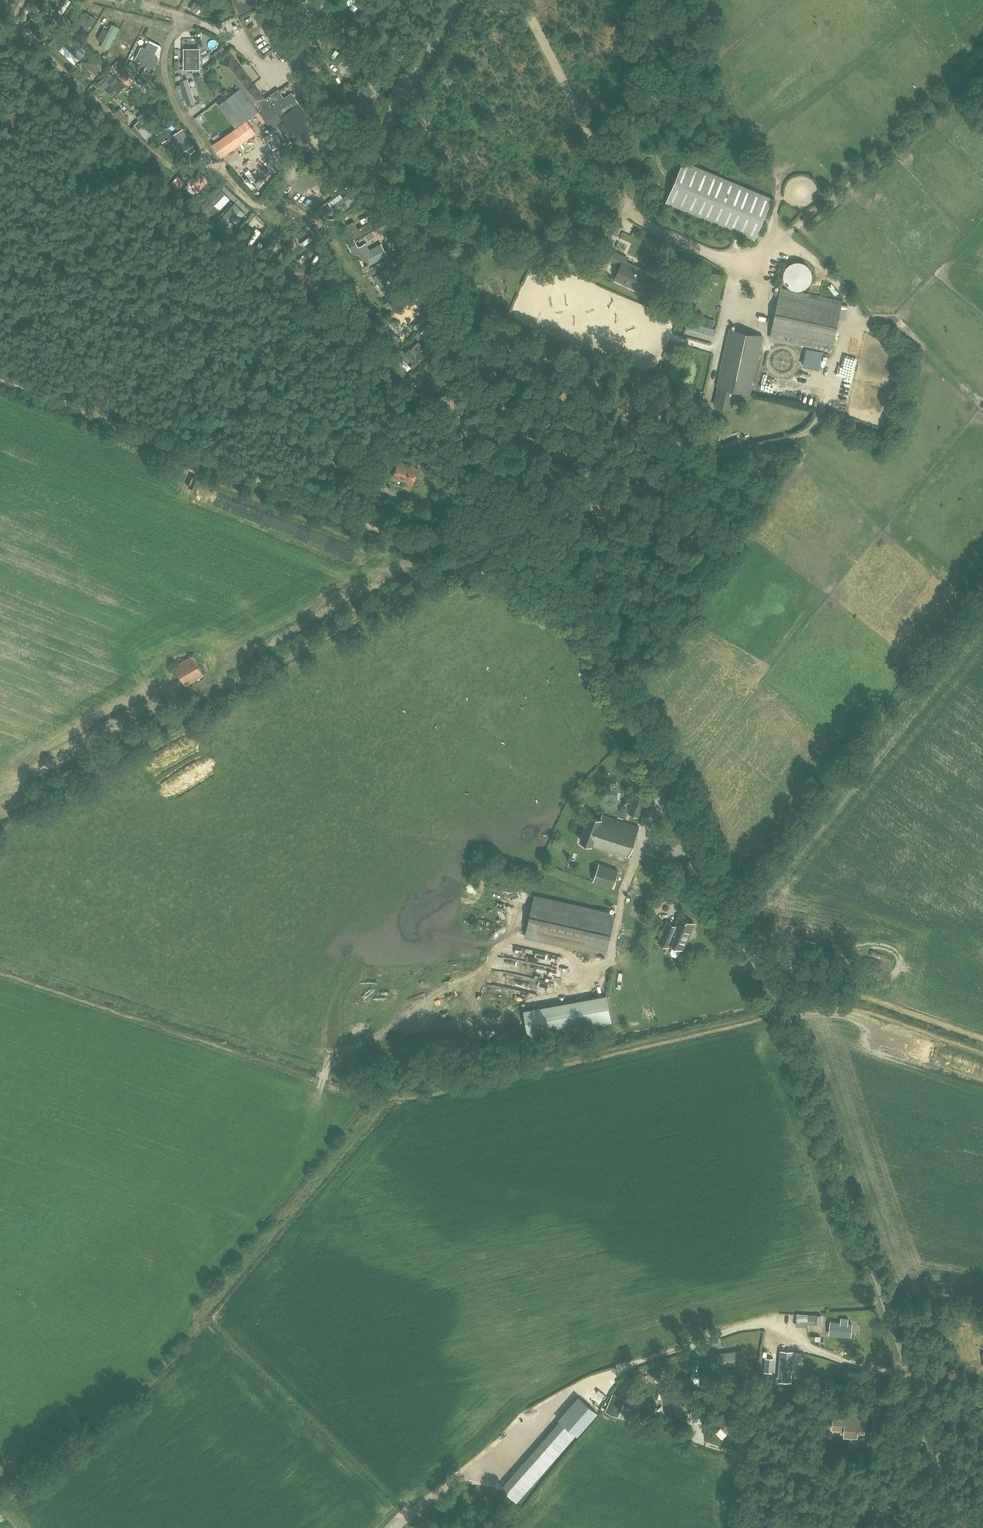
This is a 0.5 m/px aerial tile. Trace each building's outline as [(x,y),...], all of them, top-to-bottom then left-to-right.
[(62,14),(71,1),(69,0),(57,0),(52,7),(62,14)] [(242,0),(233,0),(239,14),(260,3),(258,0),(249,0),(243,3),(242,0)] [(294,7),(306,27),(321,18),(310,0),(306,0),(294,7)] [(86,12),(77,27),(79,29),(87,34),(97,18),(94,17),(86,12)] [(223,46),(211,55),(215,60),(226,51),(223,46)] [(368,65),(346,48),(338,57),(360,75),(368,65)] [(226,99),(235,111),(231,114),(240,125),(244,122),(258,112),(254,106),(264,99),(263,98),(264,98),(258,89),(257,88),(242,69),(231,55),(221,62),(230,73),(229,74),(241,88),(226,99)] [(92,57),(84,64),(96,76),(103,68),(92,57)] [(125,86),(110,71),(98,82),(114,98),(125,86)] [(134,80),(125,73),(121,78),(129,85),(134,80)] [(367,102),(364,98),(372,93),(371,93),(366,84),(366,83),(358,88),(359,89),(346,98),(359,120),(367,115),(361,105),(367,102)] [(264,99),(254,106),(258,112),(271,129),(277,124),(285,135),(284,135),(285,135),(288,133),(293,141),(313,126),(299,106),(298,105),(300,104),(292,92),(285,98),(279,89),(264,99)] [(143,112),(137,117),(140,120),(134,125),(143,133),(142,134),(145,137),(154,129),(147,121),(149,119),(143,112)] [(234,130),(213,144),(222,156),(254,134),(247,124),(235,132),(234,130)] [(167,127),(157,134),(162,142),(172,136),(167,127)] [(183,128),(173,134),(184,152),(185,151),(187,155),(195,150),(192,146),(193,145),(183,128)] [(755,238),(772,197),(684,161),(667,202),(755,238)] [(199,171),(192,179),(203,189),(210,181),(199,171)] [(177,176),(171,183),(178,189),(184,182),(177,176)] [(336,187),(340,192),(350,185),(346,180),(336,187)] [(347,198),(354,187),(349,184),(342,195),(347,198)] [(186,195),(192,201),(199,193),(192,188),(186,195)] [(367,244),(360,248),(370,264),(388,253),(382,244),(371,251),(367,244)] [(643,291),(651,273),(626,261),(628,258),(613,251),(610,259),(621,265),(615,279),(643,291)] [(811,275),(811,273),(811,272),(811,270),(810,268),(809,267),(808,265),(807,264),(806,263),(804,262),(803,262),(801,261),(799,261),(798,261),(796,261),(794,262),(793,263),(791,264),(790,265),(789,266),(788,268),(787,269),(787,271),(786,272),(786,274),(787,276),(787,278),(788,279),(789,281),(790,282),(791,283),(792,284),(794,285),(796,286),(797,286),(799,286),(801,286),(803,285),(804,285),(806,284),(807,283),(808,282),(809,280),(810,279),(811,277),(811,275)] [(781,287),(771,337),(832,350),(843,300),(781,287)] [(689,331),(713,338),(716,329),(713,328),(716,320),(704,316),(701,325),(691,322),(689,331)] [(717,385),(719,385),(715,404),(731,408),(735,389),(750,392),(762,335),(730,328),(717,385)] [(391,330),(374,346),(384,356),(401,339),(391,330)] [(832,352),(770,339),(761,384),(822,397),(832,352)] [(412,369),(416,366),(433,347),(427,342),(424,346),(419,341),(411,350),(410,349),(405,354),(413,363),(410,366),(404,359),(400,363),(408,370),(411,367),(412,369)] [(855,383),(857,370),(849,369),(847,382),(855,383)] [(394,433),(388,429),(378,445),(385,449),(394,433)] [(396,479),(406,483),(406,481),(413,483),(418,469),(402,463),(398,461),(392,477),(396,479)] [(373,490),(378,485),(374,481),(368,487),(373,490)] [(186,684),(205,674),(193,654),(175,665),(186,684)] [(640,817),(647,799),(634,795),(628,813),(640,817)] [(628,856),(638,826),(601,814),(600,818),(589,814),(581,840),(592,843),(591,844),(628,856)] [(613,887),(618,870),(599,864),(594,881),(613,887)] [(616,912),(535,894),(525,937),(606,955),(616,912)] [(694,922),(679,916),(675,924),(666,920),(664,925),(665,926),(658,942),(669,946),(670,943),(683,948),(694,922)] [(585,963),(583,967),(591,971),(593,966),(585,963)] [(852,1323),(830,1321),(829,1334),(850,1336),(852,1323)] [(718,1365),(744,1362),(742,1350),(723,1353),(724,1360),(718,1361),(718,1365)] [(791,1381),(793,1351),(781,1350),(779,1380),(791,1381)] [(773,1359),(766,1358),(765,1371),(772,1372),(773,1359)] [(639,1385),(630,1376),(621,1385),(630,1393),(639,1385)] [(679,1417),(680,1414),(683,1394),(665,1390),(662,1404),(667,1404),(665,1414),(679,1417)] [(607,1408),(606,1411),(619,1416),(620,1413),(626,1398),(613,1393),(607,1408)] [(561,1421),(502,1488),(517,1500),(576,1434),(577,1435),(597,1412),(578,1396),(559,1419),(561,1421)] [(737,1417),(729,1409),(716,1421),(722,1428),(722,1430),(724,1432),(726,1431),(728,1433),(737,1423),(738,1425),(744,1420),(739,1415),(737,1417)] [(834,1413),(833,1428),(846,1429),(845,1433),(857,1434),(857,1429),(864,1429),(864,1421),(858,1421),(858,1417),(855,1417),(855,1415),(834,1413)]
